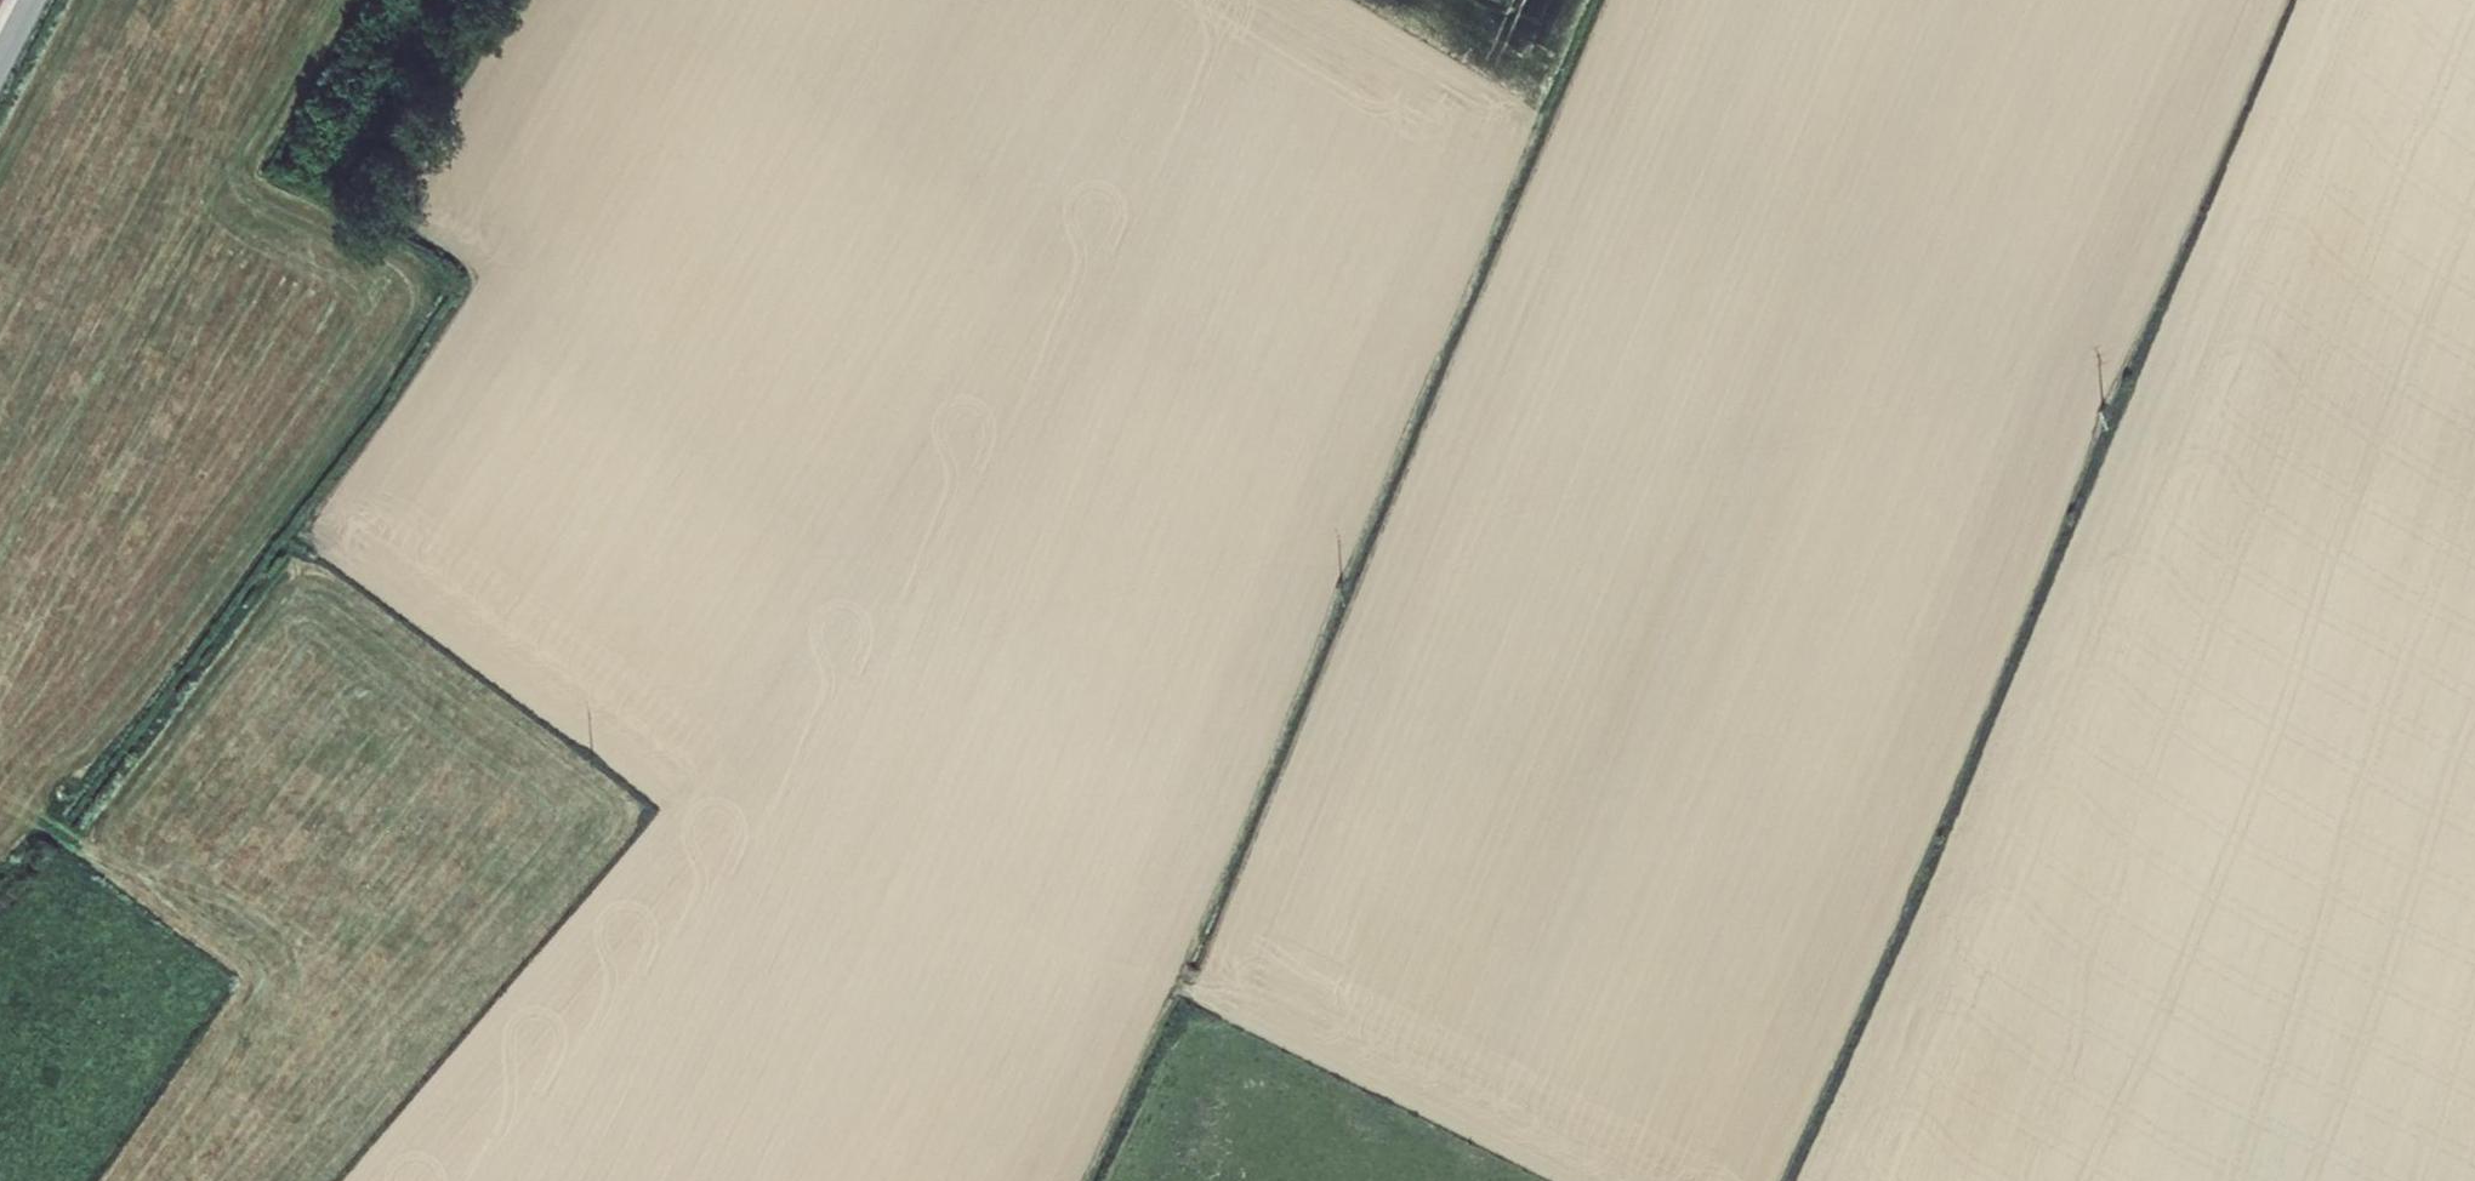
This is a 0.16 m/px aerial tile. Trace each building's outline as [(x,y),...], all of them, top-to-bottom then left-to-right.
[(15,0),(0,0),(0,28),(15,0)]
